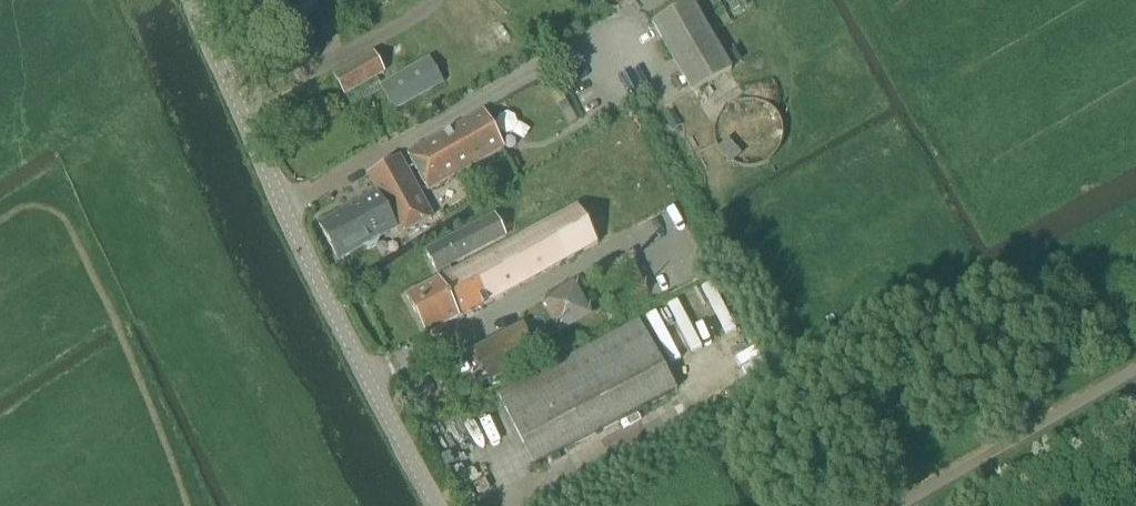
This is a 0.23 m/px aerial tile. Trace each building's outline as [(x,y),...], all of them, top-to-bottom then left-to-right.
[(272,22),(296,8),(305,10),(313,6),(314,0),(260,0),(272,22)] [(651,22),(691,91),(730,69),(691,0),(689,0),(651,22)] [(731,12),(745,5),(742,0),(725,0),(731,12)] [(372,52),(332,74),(343,94),(383,72),(372,52)] [(442,82),(428,58),(380,85),(394,109),(442,82)] [(565,99),(557,104),(561,112),(570,107),(565,99)] [(481,110),(406,153),(427,190),(502,147),(481,110)] [(367,174),(376,191),(317,223),(337,260),(361,247),(369,249),(377,245),(379,237),(395,228),(398,234),(431,217),(424,203),(399,156),(367,174)] [(574,205),(449,272),(446,265),(503,235),(492,214),(424,250),(438,278),(405,296),(425,334),(594,244),(574,205)] [(676,301),(647,316),(671,363),(701,347),(676,301)] [(638,319),(497,393),(523,442),(533,463),(674,389),(664,368),(638,319)] [(521,322),(472,348),(489,381),(538,355),(521,322)]
